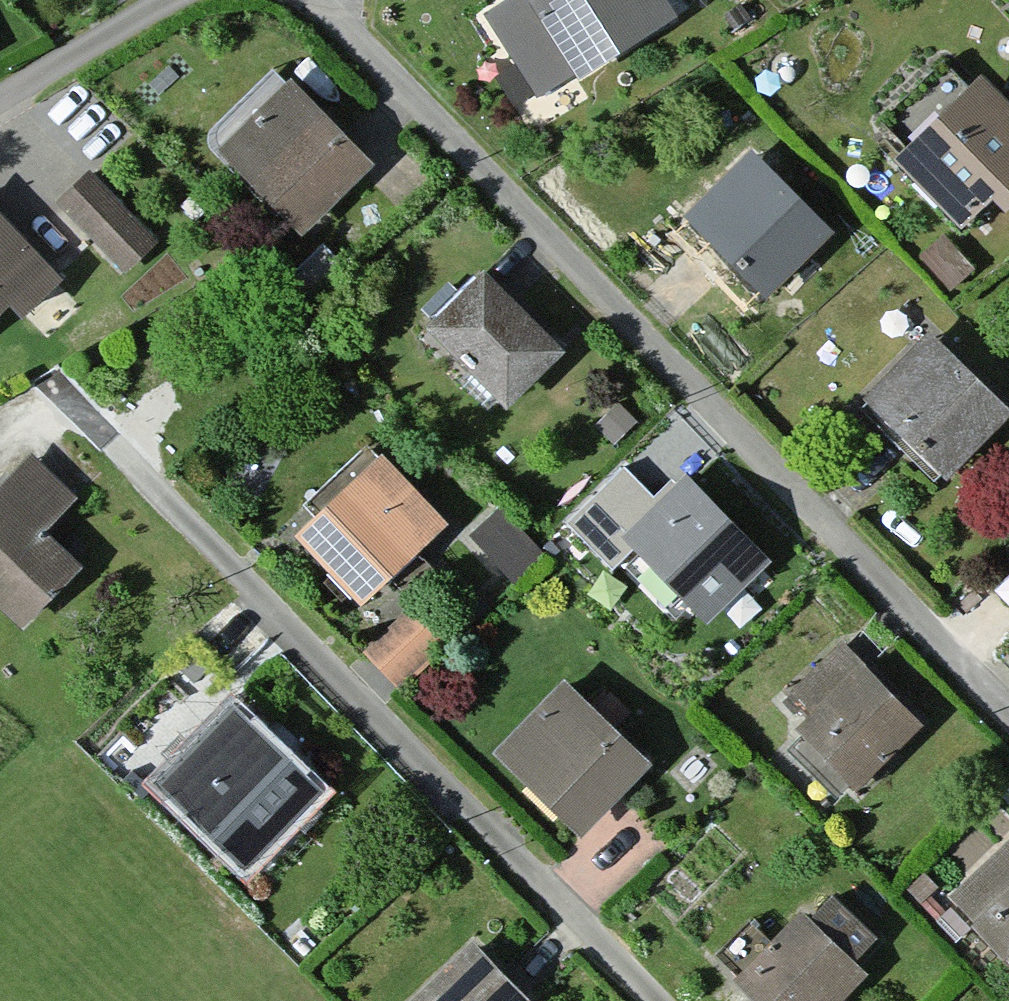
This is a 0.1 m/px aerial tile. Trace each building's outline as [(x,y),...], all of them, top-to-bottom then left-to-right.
[(499,5),(550,88),(671,14),(662,0),(508,0),(499,5)] [(726,9),(734,22),(750,12),(742,0),(740,0),(726,9)] [(981,65),(896,148),(963,215),(993,186),(1004,197),(1008,192),(1008,93),(981,65)] [(358,164),(290,95),(234,150),(302,220),(358,164)] [(826,221),(756,150),(694,211),(764,282),(826,221)] [(151,243),(88,178),(63,202),(126,268),(151,243)] [(0,222),(0,309),(9,301),(20,313),(55,281),(0,222)] [(945,232),(924,251),(951,280),(971,262),(945,232)] [(556,337),(484,265),(433,315),(505,387),(556,337)] [(994,414),(923,343),(864,402),(934,473),(994,414)] [(620,404),(600,425),(615,440),(635,419),(620,404)] [(439,515),(381,453),(304,524),(362,587),(363,584),(439,515)] [(31,455),(0,486),(0,590),(23,612),(70,565),(32,528),(68,492),(31,455)] [(765,558),(684,483),(661,507),(621,470),(572,522),(616,564),(632,547),(708,618),(765,558)] [(501,511),(474,535),(511,576),(538,552),(501,511)] [(916,715),(845,644),(801,688),(819,706),(801,723),(855,776),(916,715)] [(197,653),(183,668),(195,679),(209,664),(197,653)] [(643,764),(566,689),(501,755),(577,830),(643,764)] [(316,781),(235,703),(165,776),(246,854),(316,781)] [(955,892),(1008,949),(1008,841),(955,892)] [(926,869),(909,886),(920,897),(937,880),(926,869)] [(807,901),(743,967),(778,1000),(823,1000),(864,959),(854,949),(873,930),(834,892),(817,910),(807,901)] [(939,920),(957,939),(971,926),(953,907),(939,920)] [(475,940),(415,1000),(523,1000),(530,994),(475,940)]
